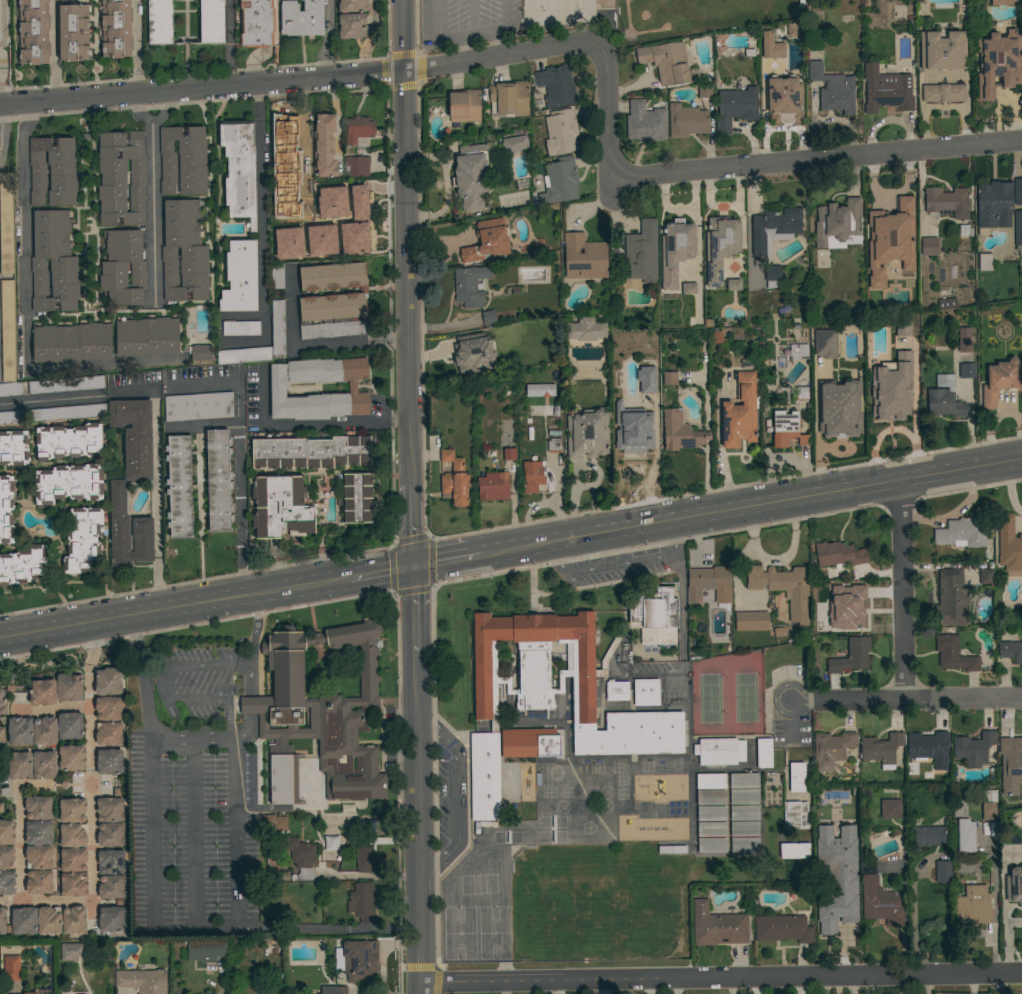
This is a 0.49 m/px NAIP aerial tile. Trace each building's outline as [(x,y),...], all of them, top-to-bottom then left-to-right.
[(19,63),(18,0),(47,0),(49,63),(40,63),(40,65),(31,65),(31,63),(19,63)] [(59,54),(58,54),(58,40),(59,40),(59,27),(58,27),(57,12),(59,12),(59,5),(61,5),(61,0),(66,0),(66,5),(88,5),(89,59),(77,59),(77,61),(68,61),(68,60),(59,60),(59,54)] [(102,57),(101,0),(131,0),(132,57),(122,57),(122,58),(114,58),(114,57),(102,57)] [(148,45),(148,0),(172,0),(172,43),(184,43),(184,44),(148,45)] [(200,43),(200,0),(223,0),(224,41),(225,41),(225,44),(189,44),(189,43),(200,43)] [(239,9),(239,0),(272,0),(272,8),(274,8),(275,33),(273,33),(273,45),(271,45),(271,46),(268,46),(268,47),(245,48),(245,47),(240,47),(240,34),(241,34),(241,9),(239,9)] [(303,11),(303,0),(322,0),(323,35),(286,36),(286,34),(281,35),(280,4),(281,4),(281,1),(296,1),(296,4),(299,4),(299,12),(303,11)] [(340,3),(340,0),(366,0),(366,5),(368,6),(368,9),(366,12),(345,12),(345,14),(366,14),(366,28),(368,31),(368,34),(367,35),(367,38),(361,38),(361,39),(354,40),(354,38),(349,39),(340,40),(340,38),(339,38),(339,29),(340,29),(340,27),(339,27),(338,15),(340,15),(340,11),(339,11),(338,3),(340,3)] [(1020,47),(1019,47),(1019,52),(1020,52),(1021,84),(1012,84),(1012,87),(1001,87),(1001,76),(999,76),(994,76),(991,76),(992,87),(993,87),(993,98),(992,98),(992,100),(977,100),(976,73),(978,73),(982,73),(982,71),(981,71),(979,71),(979,67),(978,67),(978,64),(979,64),(978,52),(976,52),(976,38),(988,38),(988,33),(997,32),(997,37),(1006,37),(1006,29),(1014,29),(1014,31),(1015,31),(1015,34),(1014,34),(1014,35),(1020,35),(1020,47)] [(772,31),(772,43),(784,43),(785,58),(763,58),(762,31),(772,31)] [(966,69),(920,70),(920,32),(938,32),(938,39),(947,39),(947,32),(965,31),(966,69)] [(688,72),(687,72),(688,81),(674,83),(674,84),(660,87),(656,66),(654,67),(653,62),(638,65),(635,48),(655,45),(655,46),(667,42),(683,42),(688,72)] [(844,75),(844,76),(854,76),(854,83),(854,89),(853,89),(853,114),(843,114),(843,110),(819,110),(819,88),(825,88),(825,82),(820,82),(820,81),(808,81),(808,61),(822,61),(822,75),(844,75)] [(877,114),(864,114),(864,105),(866,105),(865,80),(864,80),(863,63),(877,63),(877,84),(891,84),(891,82),(897,82),(897,75),(911,74),(911,96),(913,96),(913,110),(898,111),(898,106),(877,106),(877,114)] [(546,86),(536,88),(534,72),(545,71),(544,68),(552,67),(555,67),(555,68),(558,67),(558,66),(568,64),(572,84),(573,83),(573,86),(574,86),(576,103),(546,108),(544,96),(547,95),(546,86)] [(780,78),(780,79),(785,79),(785,78),(797,78),(797,83),(801,83),(802,101),(800,102),(800,104),(797,104),(797,110),(798,110),(802,114),(802,119),(798,123),(793,123),(792,122),(791,124),(782,124),(781,122),(779,124),(774,124),(771,120),(770,120),(770,114),(771,113),(771,112),(768,112),(767,78),(780,78)] [(497,101),(489,102),(489,91),(488,91),(488,86),(495,85),(495,84),(511,83),(511,81),(528,81),(529,88),(527,88),(528,114),(514,114),(497,114),(497,101)] [(938,85),(938,84),(948,84),(965,84),(965,101),(957,101),(957,102),(931,103),(931,102),(922,102),(922,85),(938,85)] [(712,98),(698,98),(698,85),(711,85),(712,98)] [(747,90),(747,86),(758,86),(758,93),(757,93),(757,99),(757,106),(757,114),(758,114),(758,120),(739,120),(739,117),(730,117),(730,134),(715,134),(715,118),(717,118),(717,115),(718,115),(718,91),(747,90)] [(459,122),(459,124),(452,124),(452,122),(450,122),(450,118),(449,118),(449,92),(462,92),(461,90),(479,90),(480,122),(459,122)] [(666,139),(662,139),(662,141),(646,141),(646,138),(642,138),(642,139),(637,139),(637,138),(626,139),(626,116),(629,115),(629,100),(644,99),(644,111),(653,111),(653,109),(666,109),(666,139)] [(708,133),(687,133),(687,137),(669,138),(668,103),(680,102),(680,107),(698,107),(698,111),(708,110),(708,133)] [(544,117),(550,116),(549,112),(571,108),(573,119),(575,119),(578,135),(575,136),(575,140),(577,140),(578,150),(553,154),(554,155),(548,156),(545,140),(548,139),(544,117)] [(335,132),(332,132),(332,136),(334,138),(334,141),(332,142),(332,149),(334,151),(334,154),(333,156),(333,160),(336,160),(336,165),(338,165),(338,177),(317,177),(317,169),(316,169),(316,164),(314,164),(314,148),(316,148),(316,146),(313,146),(313,129),(315,129),(315,123),(316,123),(316,114),(326,114),(326,115),(335,114),(335,132)] [(356,138),(357,145),(346,145),(346,134),(347,134),(346,119),(353,119),(353,116),(359,116),(359,117),(368,117),(368,122),(375,122),(375,135),(373,135),(374,137),(356,138)] [(256,233),(249,233),(249,217),(228,217),(228,205),(225,205),(224,178),(227,178),(227,157),(224,157),(224,147),(219,147),(219,124),(220,124),(220,121),(249,120),(250,123),(253,123),(253,147),(255,147),(256,233)] [(280,150),(279,127),(283,127),(283,124),(296,123),(296,126),(301,126),(303,148),(280,150)] [(179,154),(178,154),(178,140),(175,140),(175,153),(176,153),(176,181),(175,181),(175,195),(160,195),(160,180),(161,180),(161,155),(160,155),(159,127),(181,127),(181,134),(187,134),(187,127),(204,127),(204,139),(206,139),(207,195),(179,195),(179,154)] [(100,214),(98,214),(98,185),(99,185),(99,149),(97,149),(97,138),(98,138),(98,133),(125,133),(125,131),(143,131),(143,146),(143,158),(145,158),(145,186),(144,186),(145,225),(123,225),(122,218),(117,218),(117,226),(100,226),(100,214)] [(526,135),(526,138),(527,138),(528,144),(527,144),(528,147),(524,148),(521,149),(521,151),(504,154),(503,148),(502,142),(503,142),(502,139),(526,135)] [(30,191),(31,191),(31,165),(29,165),(29,138),(51,138),(51,146),(57,146),(57,137),(74,137),(74,151),(73,151),(73,153),(74,153),(74,162),(73,162),(73,163),(75,163),(75,177),(77,177),(77,191),(74,191),(74,193),(76,193),(76,205),(48,206),(48,191),(50,191),(49,165),(48,165),(48,151),(44,151),(44,163),(46,163),(46,192),(45,192),(45,206),(30,206),(30,191)] [(487,144),(487,150),(486,150),(489,176),(487,176),(488,189),(487,189),(487,192),(482,193),(484,209),(463,211),(462,199),(457,200),(456,189),(457,188),(457,187),(456,187),(456,186),(452,187),(451,178),(456,177),(456,176),(455,175),(454,170),(455,169),(455,166),(456,166),(455,154),(459,154),(458,147),(487,144)] [(547,204),(543,176),(547,176),(545,165),(557,163),(557,158),(572,155),(574,166),(576,166),(579,183),(578,183),(579,189),(576,189),(578,198),(547,204)] [(369,176),(349,177),(349,169),(345,169),(345,157),(369,157),(369,176)] [(312,171),(307,171),(307,173),(291,174),(290,160),(311,159),(312,171)] [(13,274),(0,274),(0,173),(12,172),(13,274)] [(1014,178),(1021,178),(1021,205),(1015,205),(1015,201),(1014,201),(1014,178)] [(364,181),(366,197),(367,202),(366,202),(366,209),(342,210),(340,183),(364,181)] [(990,185),(990,181),(1003,181),(1003,183),(1012,183),(1012,208),(1012,213),(1010,213),(1011,228),(977,228),(977,185),(990,185)] [(336,184),(337,198),(321,199),(320,185),(336,184)] [(941,187),(941,193),(953,193),(953,188),(968,188),(968,194),(967,194),(967,203),(970,203),(970,208),(968,208),(968,219),(953,220),(953,210),(938,210),(938,212),(925,213),(924,187),(941,187)] [(877,260),(877,267),(883,267),(883,275),(884,275),(884,288),(868,288),(868,276),(870,276),(870,269),(868,269),(868,241),(869,241),(869,226),(867,226),(867,211),(882,211),(882,212),(886,212),(886,215),(894,215),(894,213),(897,213),(897,196),(912,196),(912,211),(911,211),(911,216),(913,216),(913,242),(912,243),(912,252),(913,252),(913,270),(901,270),(901,260),(895,260),(895,259),(890,259),(890,260),(886,260),(877,260)] [(861,216),(858,216),(858,222),(860,222),(861,244),(845,244),(845,240),(844,240),(844,242),(837,242),(837,240),(835,240),(835,238),(827,238),(827,241),(828,241),(828,248),(815,248),(815,230),(815,221),(817,221),(817,217),(816,207),(818,207),(818,206),(827,206),(827,203),(836,203),(836,208),(838,208),(839,206),(845,206),(845,207),(846,207),(846,198),(860,197),(861,216)] [(208,299),(191,300),(191,292),(186,292),(186,300),(178,300),(178,301),(165,302),(165,300),(163,300),(163,261),(162,262),(161,247),(164,247),(164,200),(200,199),(200,201),(199,201),(199,209),(200,209),(200,222),(199,222),(199,240),(201,240),(201,246),(208,246),(208,299)] [(752,229),(752,215),(764,215),(764,211),(774,211),(774,212),(778,212),(778,215),(783,215),(783,208),(801,208),(801,219),(801,234),(792,234),(792,239),(771,240),(772,252),(766,255),(752,256),(752,229)] [(77,271),(76,271),(76,273),(77,273),(77,282),(76,282),(76,284),(79,284),(79,299),(76,299),(76,310),(60,311),(60,303),(54,303),(54,311),(46,311),(46,312),(33,312),(33,311),(31,311),(31,298),(32,298),(32,272),(31,272),(30,257),(34,257),(33,211),(69,210),(69,212),(68,212),(68,219),(70,219),(70,234),(68,234),(69,250),(70,250),(70,256),(77,256),(77,271)] [(1014,211),(1021,211),(1021,243),(1015,244),(1014,211)] [(460,259),(459,253),(459,252),(459,249),(479,245),(478,238),(476,239),(474,230),(476,230),(475,224),(476,223),(476,222),(502,217),(506,237),(507,239),(508,242),(507,244),(509,254),(461,263),(460,259)] [(705,232),(708,232),(708,217),(728,217),(728,219),(733,219),(736,219),(736,221),(738,221),(738,222),(740,222),(741,252),(737,252),(737,251),(736,251),(736,253),(735,254),(732,254),(730,253),(730,255),(728,256),(728,258),(722,258),(722,287),(707,287),(705,232)] [(657,279),(655,279),(655,284),(642,284),(642,279),(625,279),(625,235),(640,234),(640,219),(656,219),(657,279)] [(661,235),(664,235),(663,224),(667,224),(668,223),(672,222),(673,224),(674,224),(674,219),(684,219),(684,223),(692,223),(692,224),(693,224),(693,225),(696,225),(696,256),(693,256),(693,255),(691,255),(691,256),(690,258),(689,258),(687,258),(685,257),(686,259),(683,259),(683,262),(677,262),(678,290),(662,291),(661,235)] [(273,240),(272,224),(293,223),(294,239),(273,240)] [(314,235),(313,228),(320,227),(320,224),(332,223),(333,234),(314,235)] [(142,230),(142,261),(145,261),(145,290),(143,290),(143,305),(108,306),(107,290),(100,290),(99,275),(101,275),(101,261),(107,261),(107,253),(105,253),(105,240),(107,240),(107,232),(105,232),(105,230),(142,230)] [(369,231),(370,239),(369,239),(370,252),(341,255),(340,249),(334,250),(333,240),(339,240),(339,234),(369,231)] [(565,279),(565,246),(564,246),(563,233),(584,232),(584,242),(606,242),(607,278),(565,279)] [(936,237),(937,255),(922,255),(921,238),(936,237)] [(257,311),(219,311),(219,300),(221,300),(221,290),(229,290),(229,281),(226,281),(226,253),(228,253),(228,240),(256,240),(257,311)] [(991,271),(991,255),(978,255),(978,272),(991,271)] [(364,262),(364,265),(366,265),(366,271),(365,271),(366,284),(367,284),(368,298),(364,298),(366,316),(316,320),(316,325),(366,320),(367,334),(300,339),(299,321),(301,321),(299,298),(303,298),(303,297),(316,296),(316,297),(324,296),(324,295),(336,294),(336,295),(345,294),(345,293),(357,292),(357,294),(360,293),(359,287),(347,288),(347,287),(338,288),(326,289),(326,288),(318,289),(318,290),(306,291),(305,291),(301,291),(299,268),(364,262)] [(284,289),(271,289),(271,264),(283,264),(284,289)] [(780,287),(767,289),(766,281),(765,281),(765,266),(780,266),(780,287)] [(463,308),(463,302),(456,302),(456,300),(454,300),(454,296),(455,296),(455,294),(454,294),(454,268),(467,268),(467,267),(492,267),(492,279),(475,279),(476,280),(483,280),(483,289),(476,290),(476,291),(484,291),(484,301),(482,301),(482,308),(463,308)] [(741,279),(741,290),(727,291),(726,280),(741,279)] [(0,280),(13,280),(15,382),(2,382),(0,280)] [(682,294),(682,283),(697,283),(697,294),(682,294)] [(958,307),(939,310),(937,299),(956,296),(958,307)] [(285,354),(272,356),(272,360),(217,365),(217,351),(272,347),(271,301),(284,300),(285,354)] [(494,310),(496,322),(483,324),(480,312),(494,310)] [(116,356),(116,321),(138,321),(138,319),(140,319),(140,317),(147,317),(147,315),(154,315),(154,319),(155,319),(155,317),(169,317),(169,319),(176,319),(176,318),(178,318),(179,354),(148,354),(148,356),(116,356)] [(576,341),(576,339),(566,339),(565,323),(578,323),(578,317),(594,317),(594,323),(606,322),(607,339),(596,339),(596,341),(576,341)] [(259,321),(259,335),(222,336),(222,322),(259,321)] [(80,360),(80,362),(33,362),(33,326),(34,326),(34,327),(41,327),(41,326),(55,326),(55,327),(73,327),(73,325),(79,325),(79,324),(80,323),(80,325),(88,325),(88,323),(101,323),(101,324),(109,324),(109,323),(111,323),(111,359),(80,360)] [(911,348),(910,326),(894,327),(894,349),(911,348)] [(971,352),(958,352),(958,328),(971,327),(971,352)] [(813,330),(836,330),(836,355),(834,355),(834,359),(822,359),(822,356),(814,356),(813,330)] [(483,332),(483,337),(487,336),(488,340),(491,339),(492,349),(495,350),(496,355),(494,358),(496,367),(461,375),(460,373),(458,372),(458,368),(459,366),(456,366),(454,356),(455,356),(453,344),(457,344),(455,337),(483,332)] [(808,344),(808,356),(789,357),(789,344),(808,344)] [(207,345),(207,346),(211,346),(211,360),(191,360),(191,353),(189,353),(189,347),(191,347),(191,346),(193,346),(193,345),(207,345)] [(162,365),(182,365),(182,355),(162,356),(162,365)] [(1017,361),(1021,361),(1021,392),(1018,392),(1016,389),(1016,390),(1007,390),(1007,389),(997,389),(997,401),(996,401),(996,408),(993,408),(992,409),(987,409),(985,408),(982,408),(982,388),(982,385),(988,385),(987,366),(997,366),(997,362),(1008,362),(1008,360),(1011,357),(1015,357),(1017,359),(1017,361)] [(319,359),(319,360),(332,359),(333,360),(341,360),(341,361),(367,359),(368,378),(356,379),(357,393),(368,393),(368,415),(342,415),(342,416),(329,417),(329,419),(293,420),(293,418),(271,419),(270,364),(286,364),(286,373),(287,373),(287,391),(286,391),(286,397),(307,397),(307,396),(322,395),(322,394),(349,393),(348,380),(315,383),(315,382),(306,383),(306,381),(289,383),(287,362),(319,359)] [(975,363),(975,378),(959,378),(959,363),(975,363)] [(677,385),(663,385),(663,372),(677,372),(677,385)] [(755,396),(759,396),(759,409),(756,409),(756,442),(745,442),(745,439),(739,439),(739,448),(722,448),(721,401),(732,401),(732,405),(742,405),(742,401),(737,401),(736,372),(755,372),(755,396)] [(955,374),(955,387),(951,387),(951,392),(954,392),(954,402),(961,402),(961,403),(966,403),(966,417),(954,417),(954,414),(937,415),(937,417),(928,417),(927,389),(948,389),(948,387),(936,387),(936,374),(955,374)] [(22,394),(0,396),(0,383),(103,375),(104,388),(28,394),(28,387),(22,387),(22,394)] [(909,427),(909,424),(871,425),(871,410),(885,410),(885,412),(889,412),(888,378),(898,378),(899,401),(909,400),(909,399),(920,398),(920,427),(909,427)] [(859,412),(861,412),(861,432),(858,432),(858,437),(846,436),(846,439),(834,439),(834,437),(822,437),(822,433),(818,433),(817,380),(833,380),(833,385),(842,385),(842,380),(860,380),(860,394),(859,394),(859,412)] [(553,384),(554,396),(525,397),(525,385),(553,384)] [(646,418),(646,400),(648,400),(648,386),(660,385),(660,395),(658,395),(658,400),(659,400),(659,417),(646,418)] [(796,400),(795,387),(808,387),(808,400),(796,400)] [(232,392),(233,417),(165,422),(164,397),(232,392)] [(124,428),(131,428),(131,424),(123,424),(123,427),(108,427),(108,401),(151,400),(152,480),(143,480),(143,482),(136,482),(136,481),(126,481),(126,515),(130,515),(130,551),(133,551),(133,546),(134,546),(134,539),(132,539),(132,518),(153,518),(154,562),(130,562),(130,567),(112,568),(111,550),(110,480),(125,480),(124,428)] [(105,403),(106,416),(30,423),(29,410),(105,403)] [(567,428),(565,428),(565,415),(570,415),(570,412),(580,412),(580,413),(582,413),(582,411),(583,409),(595,409),(596,410),(599,407),(604,407),(606,409),(606,411),(608,411),(608,454),(606,454),(605,455),(599,455),(597,454),(597,457),(595,458),(587,458),(586,457),(586,454),(582,454),(582,459),(567,459),(567,428)] [(678,449),(678,451),(664,451),(663,409),(676,409),(676,408),(682,408),(683,411),(684,424),(688,424),(688,428),(690,428),(690,432),(710,431),(710,440),(705,440),(705,444),(696,444),(696,448),(678,449)] [(24,423),(0,425),(0,412),(23,410),(24,423)] [(785,411),(785,415),(791,414),(791,411),(798,411),(798,421),(799,421),(800,423),(798,423),(798,426),(799,426),(799,431),(799,433),(800,433),(800,435),(808,435),(808,445),(798,445),(798,437),(792,437),(788,439),(788,448),(773,448),(772,434),(773,434),(773,411),(785,411)] [(40,428),(40,427),(48,427),(48,428),(52,428),(52,426),(63,426),(63,428),(65,428),(65,429),(72,429),(72,428),(74,428),(74,426),(84,426),(84,424),(86,424),(86,423),(98,423),(98,424),(101,424),(101,457),(87,457),(87,456),(85,456),(85,455),(82,455),(82,456),(79,456),(79,458),(69,458),(69,455),(66,455),(66,456),(63,456),(63,458),(50,458),(50,460),(47,460),(47,461),(37,462),(37,446),(36,446),(36,444),(35,444),(35,434),(36,434),(36,428),(40,428)] [(23,466),(0,466),(0,432),(11,431),(11,430),(22,430),(22,431),(27,431),(27,436),(28,436),(28,444),(27,444),(27,448),(28,448),(28,452),(29,452),(30,461),(29,461),(29,465),(23,465),(23,466)] [(228,437),(233,436),(233,448),(231,448),(231,454),(229,454),(229,456),(228,456),(229,472),(232,472),(232,478),(229,478),(230,482),(232,482),(232,487),(230,488),(230,489),(229,489),(230,506),(232,505),(233,511),(230,511),(230,515),(233,515),(233,521),(231,521),(231,523),(230,523),(230,528),(231,528),(232,531),(209,532),(206,430),(228,430),(228,437)] [(284,439),(284,432),(292,432),(292,439),(306,438),(306,440),(331,439),(331,437),(346,436),(346,431),(354,431),(354,437),(371,436),(371,464),(333,465),(333,468),(306,469),(306,467),(252,468),(252,439),(284,439)] [(192,535),(193,535),(193,537),(169,538),(169,535),(170,535),(170,528),(167,528),(166,522),(169,522),(169,519),(166,519),(166,513),(169,513),(169,495),(166,495),(165,489),(168,489),(168,485),(165,485),(165,479),(168,479),(168,461),(165,461),(164,456),(168,455),(168,452),(165,452),(164,446),(167,446),(167,436),(189,436),(192,535)] [(637,470),(637,468),(632,469),(632,464),(623,465),(623,472),(614,472),(614,445),(626,444),(626,448),(636,448),(636,437),(653,437),(653,447),(655,447),(655,449),(653,449),(653,455),(651,455),(651,460),(650,460),(650,469),(637,470)] [(560,438),(561,453),(547,453),(547,441),(550,441),(550,438),(560,438)] [(503,448),(515,448),(515,460),(503,460),(503,448)] [(452,462),(440,462),(440,449),(453,449),(453,458),(463,457),(463,473),(465,473),(465,475),(467,475),(467,506),(465,506),(465,508),(455,508),(455,506),(452,506),(452,498),(441,498),(441,493),(440,493),(440,475),(443,475),(443,473),(452,473),(452,462)] [(540,461),(544,461),(544,467),(542,467),(543,476),(545,476),(545,484),(537,485),(537,493),(531,493),(530,495),(527,495),(525,493),(523,493),(523,484),(524,484),(524,471),(522,471),(522,462),(540,461)] [(98,500),(98,501),(89,501),(89,500),(85,500),(85,498),(82,498),(82,499),(71,499),(71,498),(69,498),(69,496),(66,496),(66,497),(63,497),(63,499),(53,499),(53,504),(52,504),(52,505),(41,505),(41,508),(36,508),(36,501),(35,501),(35,492),(36,492),(36,483),(34,483),(34,476),(35,476),(34,471),(53,471),(53,469),(56,469),(56,466),(67,466),(67,467),(68,467),(70,467),(70,466),(82,466),(82,467),(84,467),(84,465),(89,465),(89,464),(97,464),(97,465),(101,464),(102,470),(102,480),(102,484),(103,494),(102,494),(102,499),(98,500)] [(491,500),(491,501),(478,501),(478,473),(508,472),(509,500),(491,500)] [(343,474),(371,473),(372,522),(344,523),(343,474)] [(1,543),(0,543),(0,476),(4,476),(4,478),(13,478),(13,494),(12,494),(12,497),(13,497),(13,508),(12,508),(12,509),(10,509),(10,513),(11,513),(11,516),(13,516),(13,527),(14,527),(14,538),(14,543),(9,543),(9,545),(1,545),(1,543)] [(302,476),(303,487),(306,487),(306,502),(303,502),(303,503),(303,506),(315,506),(315,533),(305,533),(305,536),(288,536),(288,531),(280,531),(280,539),(256,539),(255,486),(254,486),(254,481),(255,481),(255,479),(254,479),(254,477),(302,476)] [(73,509),(73,508),(85,508),(85,509),(88,509),(88,508),(99,507),(99,508),(102,508),(103,524),(99,524),(99,535),(98,535),(98,537),(96,537),(97,544),(98,544),(98,547),(100,547),(100,557),(96,557),(96,560),(98,560),(98,564),(96,564),(96,571),(90,571),(90,572),(63,573),(63,559),(64,559),(64,557),(68,557),(68,554),(67,554),(67,542),(68,542),(68,540),(67,540),(67,531),(70,531),(70,509),(73,509)] [(1018,534),(1021,534),(1021,571),(1004,571),(1004,565),(998,565),(998,556),(999,556),(998,513),(1010,513),(1010,514),(1013,514),(1014,538),(1018,538),(1018,534)] [(933,529),(947,529),(947,520),(959,520),(958,518),(972,518),(972,516),(983,516),(983,537),(985,537),(985,547),(966,547),(966,546),(954,546),(954,544),(933,544),(933,529)] [(814,544),(817,543),(817,544),(823,543),(823,542),(825,542),(826,544),(839,542),(839,543),(843,542),(844,546),(852,545),(853,550),(866,548),(868,562),(850,566),(849,562),(844,563),(845,568),(835,570),(834,564),(818,567),(814,544)] [(0,555),(0,554),(12,554),(12,555),(13,555),(13,554),(17,553),(19,553),(19,550),(28,550),(28,545),(46,545),(46,549),(48,549),(48,558),(47,558),(47,579),(41,579),(42,580),(31,580),(31,579),(30,579),(30,582),(27,582),(27,583),(15,584),(15,582),(14,582),(14,583),(10,583),(10,585),(8,585),(8,587),(0,587),(0,555)] [(713,569),(712,567),(729,566),(730,588),(712,589),(712,590),(701,591),(701,604),(687,604),(687,587),(688,587),(688,569),(713,569)] [(767,591),(767,585),(761,585),(761,589),(746,589),(746,584),(747,584),(747,573),(749,573),(749,566),(762,566),(762,572),(767,572),(767,568),(768,567),(772,566),(774,568),(774,571),(775,571),(775,572),(791,572),(791,569),(793,567),(803,567),(805,569),(805,572),(808,572),(809,626),(798,627),(798,622),(789,622),(789,590),(767,591)] [(962,569),(962,588),(968,588),(968,603),(966,603),(966,613),(968,613),(968,625),(935,625),(935,605),(938,605),(938,569),(962,569)] [(993,570),(993,584),(979,584),(979,570),(993,570)] [(640,645),(640,628),(641,628),(641,621),(629,622),(628,600),(634,600),(634,583),(658,583),(658,587),(669,587),(671,588),(672,589),(673,599),(677,599),(678,627),(675,627),(676,645),(640,645)] [(863,616),(870,616),(870,620),(869,620),(869,625),(870,629),(855,630),(855,627),(852,627),(852,618),(838,618),(838,604),(843,604),(843,584),(865,584),(865,588),(865,595),(865,599),(863,599),(863,616)] [(768,612),(768,630),(735,631),(735,612),(768,612)] [(473,618),(512,617),(512,615),(555,615),(555,616),(587,616),(587,618),(594,618),(595,723),(595,731),(605,731),(605,713),(683,712),(684,753),(573,755),(572,677),(563,677),(563,693),(553,693),(553,699),(554,699),(554,709),(516,710),(516,703),(516,694),(506,694),(506,683),(497,684),(497,719),(492,719),(475,720),(473,618)] [(250,697),(273,696),(273,671),(268,671),(267,655),(261,655),(261,643),(267,643),(267,639),(273,639),(272,631),(305,631),(305,636),(324,632),(324,630),(363,623),(362,619),(372,617),(373,622),(376,621),(380,623),(381,632),(378,637),(375,637),(375,650),(377,650),(378,663),(376,663),(376,672),(377,672),(378,682),(377,682),(377,696),(379,696),(379,710),(367,710),(367,731),(357,732),(358,747),(377,746),(378,774),(385,773),(386,798),(331,799),(331,800),(325,800),(325,772),(319,772),(318,738),(258,739),(258,713),(249,714),(240,714),(240,697),(250,697)] [(828,634),(813,634),(813,620),(828,620),(828,634)] [(641,622),(641,628),(640,628),(626,628),(607,662),(607,670),(606,670),(606,677),(595,677),(595,670),(601,670),(601,661),(622,623),(641,622)] [(790,626),(792,634),(774,637),(773,629),(790,626)] [(957,635),(958,657),(979,656),(980,671),(965,671),(965,668),(950,668),(950,669),(944,669),(944,668),(940,668),(940,667),(939,667),(938,651),(935,651),(935,635),(957,635)] [(870,637),(870,652),(867,652),(867,669),(859,669),(851,669),(851,670),(841,670),(841,674),(827,674),(827,659),(848,658),(847,637),(870,637)] [(1011,642),(1021,642),(1021,669),(1020,669),(1020,665),(1013,665),(1013,658),(998,658),(998,642),(1011,642)] [(120,668),(120,669),(121,669),(122,678),(120,678),(120,685),(122,685),(122,694),(120,694),(120,695),(96,695),(96,693),(94,693),(94,685),(95,685),(95,670),(104,670),(104,668),(120,668)] [(81,683),(82,683),(82,692),(81,692),(81,701),(77,701),(77,702),(74,702),(74,700),(72,700),(72,702),(69,702),(69,701),(59,701),(59,700),(57,700),(57,690),(56,690),(56,684),(57,684),(56,676),(58,676),(58,674),(66,674),(66,676),(73,676),(73,675),(79,675),(79,676),(81,676),(81,683)] [(56,692),(56,700),(56,704),(52,704),(52,705),(51,705),(42,705),(36,705),(35,706),(34,706),(32,706),(31,705),(29,704),(29,701),(29,700),(30,698),(29,681),(42,680),(42,681),(45,681),(45,680),(54,679),(54,680),(55,680),(56,692)] [(659,679),(659,689),(661,689),(661,692),(659,692),(659,706),(633,706),(633,680),(659,679)] [(608,682),(607,680),(613,680),(613,682),(628,682),(628,700),(606,701),(605,682),(608,682)] [(120,697),(120,698),(122,698),(122,706),(121,706),(121,712),(122,712),(122,719),(121,719),(121,720),(100,721),(98,720),(96,719),(96,717),(96,715),(98,714),(100,713),(102,714),(101,712),(96,713),(96,709),(95,709),(95,701),(96,701),(96,698),(120,697)] [(82,723),(82,730),(82,738),(80,738),(80,739),(73,739),(73,738),(66,738),(66,740),(59,740),(59,738),(58,738),(58,731),(57,731),(57,725),(58,725),(58,714),(60,714),(60,713),(69,713),(77,713),(82,713),(82,723)] [(32,743),(31,743),(31,744),(23,744),(23,743),(17,743),(17,745),(9,745),(9,744),(8,733),(8,726),(8,718),(11,718),(11,717),(14,717),(14,718),(17,718),(17,717),(20,717),(20,718),(32,718),(32,743)] [(56,725),(57,725),(57,733),(56,733),(56,743),(55,743),(55,744),(48,744),(48,743),(42,743),(42,744),(34,744),(34,743),(33,743),(33,723),(33,721),(34,720),(35,719),(36,718),(38,719),(39,720),(40,721),(40,723),(41,723),(41,718),(44,718),(44,717),(47,717),(47,718),(50,718),(50,717),(53,717),(56,717),(56,725)] [(495,827),(491,827),(491,826),(478,826),(478,834),(473,834),(473,820),(471,820),(470,733),(491,733),(490,720),(497,720),(497,733),(498,733),(500,820),(495,820),(495,827)] [(121,731),(122,731),(122,736),(122,744),(121,744),(121,745),(111,745),(111,746),(104,746),(104,745),(97,745),(96,742),(95,742),(95,733),(96,733),(96,723),(101,723),(101,722),(121,722),(122,722),(122,730),(121,730),(121,731)] [(501,757),(500,730),(536,729),(536,736),(559,735),(559,756),(501,757)] [(980,763),(980,768),(965,768),(965,759),(953,759),(953,744),(952,744),(952,737),(969,737),(969,740),(980,740),(980,731),(994,731),(995,744),(987,745),(987,763),(980,763)] [(814,734),(829,734),(829,737),(841,736),(841,733),(856,732),(856,748),(844,748),(845,760),(842,760),(843,764),(825,764),(825,760),(814,761),(814,734)] [(861,738),(876,738),(876,741),(888,741),(888,732),(902,732),(902,746),(897,746),(897,749),(894,749),(894,770),(881,770),(881,760),(861,761),(861,738)] [(931,757),(907,757),(907,733),(921,733),(921,735),(934,735),(934,732),(946,732),(946,770),(932,770),(931,757)] [(998,737),(1021,737),(1021,783),(1017,783),(1018,794),(1001,795),(1000,755),(998,755),(998,737)] [(699,765),(698,755),(693,755),(693,745),(698,745),(698,739),(736,738),(736,741),(744,740),(745,761),(737,762),(737,765),(699,765)] [(772,768),(757,768),(756,739),(771,738),(772,768)] [(75,770),(75,771),(68,771),(68,770),(60,770),(60,769),(59,769),(59,762),(60,762),(60,755),(58,755),(58,748),(60,748),(60,746),(67,746),(67,745),(73,745),(73,746),(83,746),(83,749),(85,749),(85,757),(84,757),(84,758),(85,758),(85,765),(84,765),(84,770),(75,770)] [(121,749),(121,751),(122,751),(123,758),(121,758),(121,765),(123,765),(123,773),(122,773),(122,774),(114,774),(114,775),(106,775),(106,774),(97,774),(97,770),(96,770),(96,767),(97,767),(97,765),(96,765),(96,761),(97,761),(97,752),(97,750),(121,749)] [(9,753),(9,752),(17,752),(17,753),(22,753),(22,752),(30,752),(30,753),(31,753),(31,756),(32,756),(32,753),(33,753),(33,752),(41,752),(47,752),(54,751),(54,753),(55,753),(56,763),(56,770),(56,778),(53,778),(53,779),(45,779),(45,778),(41,778),(41,776),(40,776),(39,778),(37,779),(34,777),(33,774),(31,774),(31,779),(24,779),(24,777),(23,777),(23,778),(22,778),(22,779),(9,779),(9,778),(8,778),(8,753),(9,753)] [(269,755),(297,754),(298,804),(270,804),(269,755)] [(789,763),(804,762),(804,792),(789,792),(789,763)] [(758,773),(758,788),(729,788),(729,773),(758,773)] [(725,774),(726,789),(696,789),(696,774),(725,774)] [(982,802),(984,802),(984,785),(996,784),(996,802),(997,802),(998,820),(982,820),(982,802)] [(758,789),(759,804),(730,805),(729,790),(758,789)] [(725,790),(726,804),(696,805),(696,790),(725,790)] [(31,820),(31,819),(29,819),(28,819),(27,818),(26,817),(26,816),(26,814),(27,813),(28,813),(31,813),(31,812),(26,812),(26,808),(25,808),(24,806),(25,806),(25,803),(24,803),(24,801),(25,801),(25,797),(33,797),(33,796),(40,796),(40,797),(50,796),(50,798),(51,798),(51,805),(50,805),(50,806),(51,806),(51,811),(52,818),(50,819),(50,820),(31,820)] [(105,799),(105,798),(112,798),(122,798),(122,799),(123,799),(123,807),(122,807),(122,808),(123,808),(123,812),(122,812),(122,813),(124,813),(124,821),(123,821),(98,822),(97,816),(99,816),(99,814),(97,814),(97,813),(96,808),(97,808),(97,805),(96,805),(96,800),(97,800),(97,799),(105,799)] [(59,822),(59,814),(60,814),(60,809),(61,809),(61,808),(59,808),(59,801),(60,801),(60,800),(70,799),(77,799),(85,799),(85,803),(86,803),(86,811),(85,811),(85,814),(82,814),(82,815),(84,815),(85,817),(85,819),(84,821),(82,822),(61,823),(61,822),(59,822)] [(848,799),(849,814),(817,815),(816,799),(848,799)] [(957,817),(953,817),(953,799),(967,799),(968,818),(969,818),(969,822),(974,822),(975,852),(958,852),(957,817)] [(901,818),(881,818),(880,800),(900,800),(901,818)] [(808,828),(784,829),(783,801),(800,801),(800,802),(807,802),(808,828)] [(759,805),(759,820),(730,820),(729,806),(759,805)] [(726,806),(726,820),(697,821),(697,806),(726,806)] [(275,815),(275,817),(287,817),(287,830),(273,830),(273,824),(264,824),(264,815),(275,815)] [(3,845),(0,846),(0,820),(4,820),(4,821),(13,820),(13,825),(14,825),(15,833),(13,833),(13,834),(14,834),(15,842),(13,842),(13,844),(3,845)] [(50,821),(50,822),(52,822),(52,829),(51,829),(51,830),(51,835),(51,836),(52,836),(52,843),(51,843),(51,844),(41,844),(41,845),(33,845),(33,844),(26,845),(26,841),(25,841),(25,839),(26,839),(25,835),(25,833),(26,833),(25,822),(50,821)] [(759,821),(759,836),(730,837),(730,822),(759,821)] [(726,822),(726,836),(697,837),(697,822),(726,822)] [(61,838),(60,838),(60,833),(59,825),(61,825),(61,824),(80,823),(80,825),(86,825),(86,831),(83,831),(83,832),(85,832),(85,835),(87,835),(87,843),(86,843),(86,847),(79,847),(71,848),(71,847),(61,847),(61,846),(60,846),(60,839),(61,839),(61,838)] [(98,843),(97,843),(97,835),(98,835),(98,832),(100,832),(100,830),(98,829),(98,827),(98,826),(98,824),(99,824),(101,823),(102,823),(104,823),(122,823),(123,824),(124,824),(124,831),(122,831),(123,832),(123,837),(124,837),(124,845),(123,845),(123,846),(113,846),(113,847),(106,847),(106,846),(98,846),(98,843)] [(943,827),(943,845),(912,846),(912,827),(943,827)] [(316,863),(309,863),(309,868),(312,868),(312,880),(297,880),(297,874),(299,874),(299,868),(295,868),(295,863),(291,863),(290,850),(284,850),(284,837),(289,837),(289,838),(298,838),(299,844),(300,844),(300,843),(303,843),(303,844),(315,844),(316,863)] [(338,852),(337,837),(323,838),(324,852),(338,852)] [(362,837),(363,845),(357,845),(357,846),(349,847),(348,837),(362,837)] [(759,837),(759,852),(730,852),(730,838),(759,837)] [(726,838),(726,852),(697,853),(697,838),(726,838)] [(779,858),(779,843),(808,843),(808,858),(779,858)] [(830,845),(846,844),(846,862),(841,863),(841,865),(831,865),(830,845)] [(25,858),(25,849),(26,849),(26,846),(33,846),(33,845),(41,845),(41,846),(51,846),(52,846),(52,854),(51,854),(51,855),(52,855),(52,859),(51,859),(51,860),(52,860),(53,868),(51,868),(51,869),(31,869),(31,868),(26,868),(26,862),(28,862),(28,861),(26,861),(26,858),(25,858)] [(657,853),(657,846),(685,845),(685,853),(657,853)] [(9,870),(0,870),(0,846),(6,846),(6,847),(14,846),(14,850),(15,850),(15,852),(14,852),(14,856),(15,856),(15,858),(14,858),(14,861),(10,861),(10,862),(12,862),(12,863),(13,864),(14,865),(14,866),(13,867),(12,868),(11,869),(9,869),(9,870)] [(356,852),(355,852),(355,848),(356,848),(356,847),(371,847),(371,848),(372,848),(372,849),(373,849),(373,852),(375,852),(375,857),(376,857),(376,868),(373,868),(373,873),(356,873),(356,852)] [(60,863),(61,863),(61,858),(61,857),(60,857),(60,850),(61,850),(61,849),(71,849),(71,848),(78,848),(86,848),(86,851),(87,851),(87,860),(86,860),(86,863),(83,863),(83,864),(84,864),(86,865),(86,867),(86,869),(85,870),(84,871),(62,872),(62,871),(60,871),(60,863)] [(106,851),(106,850),(113,850),(113,851),(123,851),(123,852),(124,852),(125,859),(123,859),(123,860),(124,860),(124,864),(123,864),(123,865),(125,865),(125,873),(124,873),(105,874),(98,874),(98,863),(97,863),(97,860),(98,860),(98,857),(97,857),(97,854),(98,854),(98,851),(106,851)] [(935,861),(951,861),(951,882),(935,883),(935,861)] [(1021,867),(1021,866),(1021,905),(1020,904),(1019,903),(1017,903),(1017,901),(1005,902),(1005,876),(1010,876),(1010,869),(1012,869),(1014,867),(1018,867),(1019,868),(1021,868),(1021,867)] [(27,894),(27,890),(26,890),(26,882),(27,882),(27,879),(32,879),(32,878),(31,878),(30,878),(28,878),(27,877),(26,875),(26,874),(27,872),(27,871),(29,871),(30,870),(32,871),(51,870),(51,871),(52,871),(53,879),(51,879),(51,880),(52,880),(52,884),(51,884),(51,885),(53,885),(53,892),(52,892),(52,893),(41,893),(41,894),(35,894),(35,893),(27,894)] [(7,895),(0,895),(0,894),(0,871),(14,871),(15,878),(12,878),(12,879),(14,879),(15,884),(16,884),(16,889),(15,889),(15,890),(14,890),(15,894),(7,894),(7,895)] [(62,887),(61,887),(61,882),(61,874),(62,874),(62,873),(82,873),(87,873),(87,880),(85,880),(85,881),(86,881),(86,882),(87,882),(87,887),(87,890),(88,890),(88,895),(86,895),(86,896),(79,896),(79,897),(72,897),(72,896),(62,896),(62,895),(61,895),(61,888),(62,888),(62,887)] [(113,898),(113,899),(107,899),(107,898),(99,899),(99,895),(98,895),(98,893),(99,893),(99,889),(98,889),(98,887),(99,887),(99,884),(104,884),(104,882),(102,882),(100,881),(100,880),(99,879),(99,878),(100,877),(100,876),(103,876),(123,875),(123,876),(125,876),(125,883),(124,883),(124,884),(124,889),(124,890),(125,890),(125,898),(113,898)] [(862,875),(877,875),(878,887),(881,887),(881,892),(894,892),(894,897),(899,897),(899,905),(903,905),(903,926),(886,926),(885,919),(863,919),(862,875)] [(371,910),(374,910),(374,923),(359,924),(359,916),(358,916),(358,914),(354,914),(354,912),(347,912),(347,901),(350,900),(349,891),(353,891),(353,883),(373,883),(373,885),(372,885),(373,888),(373,891),(371,891),(371,910)] [(993,923),(955,923),(954,896),(965,896),(965,885),(986,885),(986,893),(992,893),(993,923)] [(817,928),(816,901),(840,900),(840,898),(855,898),(855,914),(844,914),(844,922),(842,922),(842,927),(817,928)] [(747,914),(748,943),(716,943),(716,945),(704,945),(704,946),(697,946),(697,945),(693,945),(693,899),(708,899),(708,914),(747,914)] [(69,908),(69,909),(70,910),(70,908),(74,908),(74,907),(82,906),(82,907),(85,907),(86,932),(85,932),(85,933),(75,933),(74,933),(71,933),(63,933),(63,932),(60,932),(60,933),(53,934),(53,932),(52,932),(52,933),(50,933),(49,934),(46,934),(45,934),(39,934),(39,933),(38,933),(38,922),(37,922),(37,916),(38,916),(37,908),(40,908),(40,907),(49,907),(49,908),(52,908),(52,910),(55,910),(55,907),(59,907),(60,912),(61,912),(61,913),(62,913),(62,910),(63,908),(64,908),(66,907),(68,908),(69,908)] [(110,907),(110,906),(116,906),(116,907),(125,907),(125,920),(124,921),(124,923),(125,923),(125,930),(124,930),(124,931),(116,931),(116,932),(109,932),(109,931),(105,931),(105,932),(99,932),(99,927),(99,925),(99,922),(99,910),(99,907),(110,907)] [(36,917),(37,917),(37,925),(36,925),(36,932),(35,932),(35,934),(28,934),(28,933),(25,933),(24,934),(13,935),(13,933),(5,933),(5,926),(10,926),(10,919),(12,919),(12,909),(14,909),(23,909),(23,907),(25,907),(25,908),(29,908),(29,907),(31,907),(31,908),(36,908),(36,917)] [(805,916),(805,927),(813,927),(813,944),(797,944),(797,939),(781,939),(781,940),(754,941),(754,916),(805,916)] [(227,940),(227,957),(216,957),(216,962),(201,963),(201,961),(187,961),(187,940),(227,940)] [(362,941),(367,941),(368,942),(370,941),(378,941),(378,956),(377,956),(378,972),(371,972),(372,982),(347,983),(347,974),(343,974),(343,971),(335,971),(335,948),(342,948),(342,944),(345,941),(349,941),(362,941)] [(61,944),(82,943),(83,957),(76,957),(76,961),(61,961),(61,944)] [(20,981),(4,981),(3,956),(19,956),(20,981)] [(166,970),(166,993),(137,993),(137,988),(115,987),(115,971),(156,970),(157,969),(163,969),(164,970),(166,970)] [(347,986),(347,993),(321,993),(321,986),(335,986),(335,987),(347,986)]
